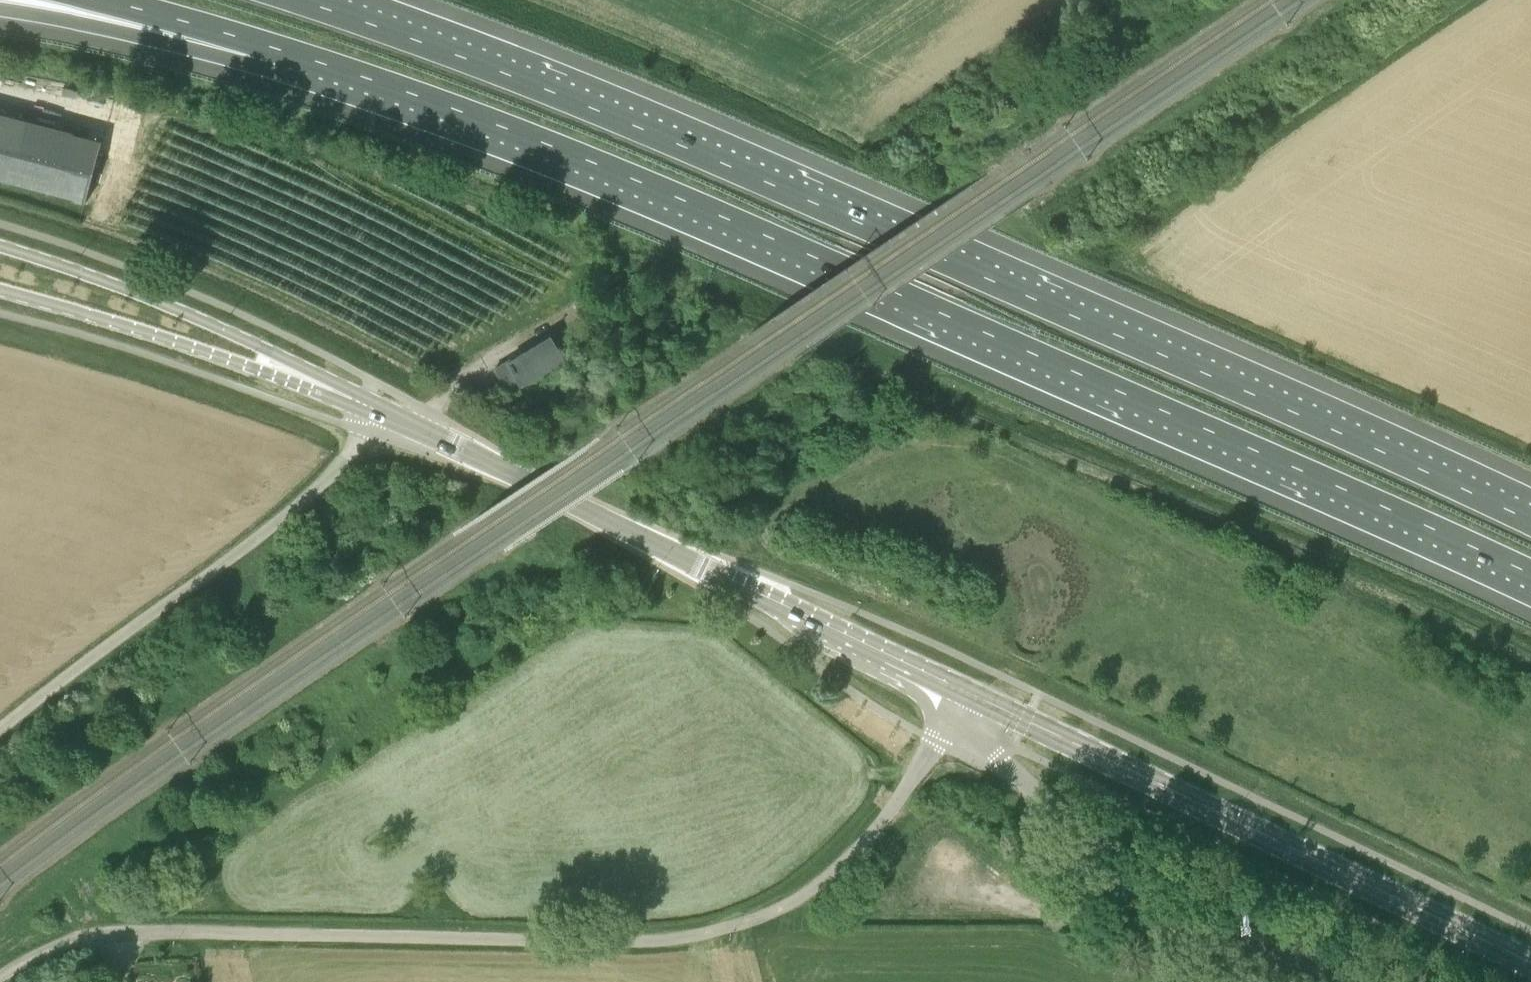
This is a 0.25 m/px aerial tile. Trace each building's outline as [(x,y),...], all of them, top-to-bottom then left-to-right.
[(25,120),(0,113),(0,179),(9,181),(87,201),(103,140),(25,120)] [(565,359),(551,335),(518,356),(517,354),(494,368),(509,393),(565,359)]
